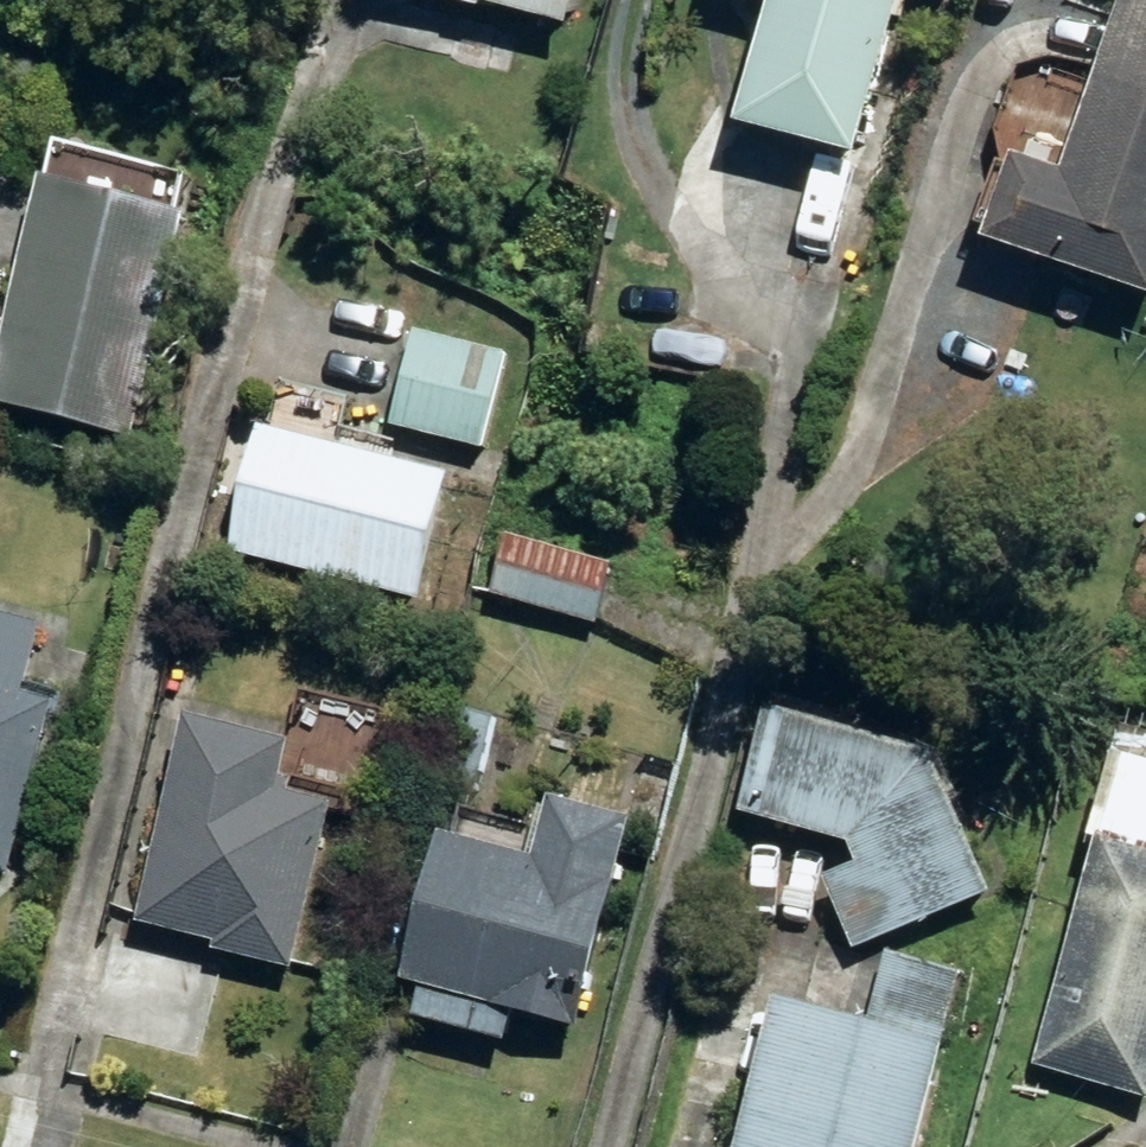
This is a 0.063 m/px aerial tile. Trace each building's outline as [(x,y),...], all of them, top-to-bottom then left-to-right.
[(573,26),(580,0),(472,0),(471,5),(490,10),(492,3),(573,26)] [(865,154),(906,0),(777,0),(744,122),(865,154)] [(1115,48),(1145,58),(1145,0),(1131,0),(1115,48)] [(1115,48),(1073,168),(1024,152),(994,242),(1145,293),(1145,58),(1115,48)] [(134,438),(193,214),(51,177),(0,370),(0,403),(134,438)] [(395,425),(486,448),(509,353),(419,331),(395,425)] [(337,577),(424,599),(456,472),(266,426),(235,552),(316,573),(315,578),(336,584),(337,577)] [(497,595),(598,627),(616,566),(515,534),(497,595)] [(12,878),(60,707),(0,690),(0,875),(12,878)] [(431,785),(483,799),(502,720),(450,705),(431,785)] [(832,880),(862,949),(996,894),(939,754),(776,709),(747,810),(855,842),(865,867),(832,880)] [(214,950),(295,971),(339,805),(285,792),(298,743),(194,715),(139,924),(215,943),(214,950)] [(1102,832),(1145,845),(1145,760),(1126,754),(1102,832)] [(451,838),(410,982),(586,1030),(644,826),(562,802),(544,865),(451,838)] [(1108,839),(1039,1068),(1145,1100),(1145,850),(1108,839)] [(956,1042),(787,999),(747,1146),(928,1146),(956,1042)]
